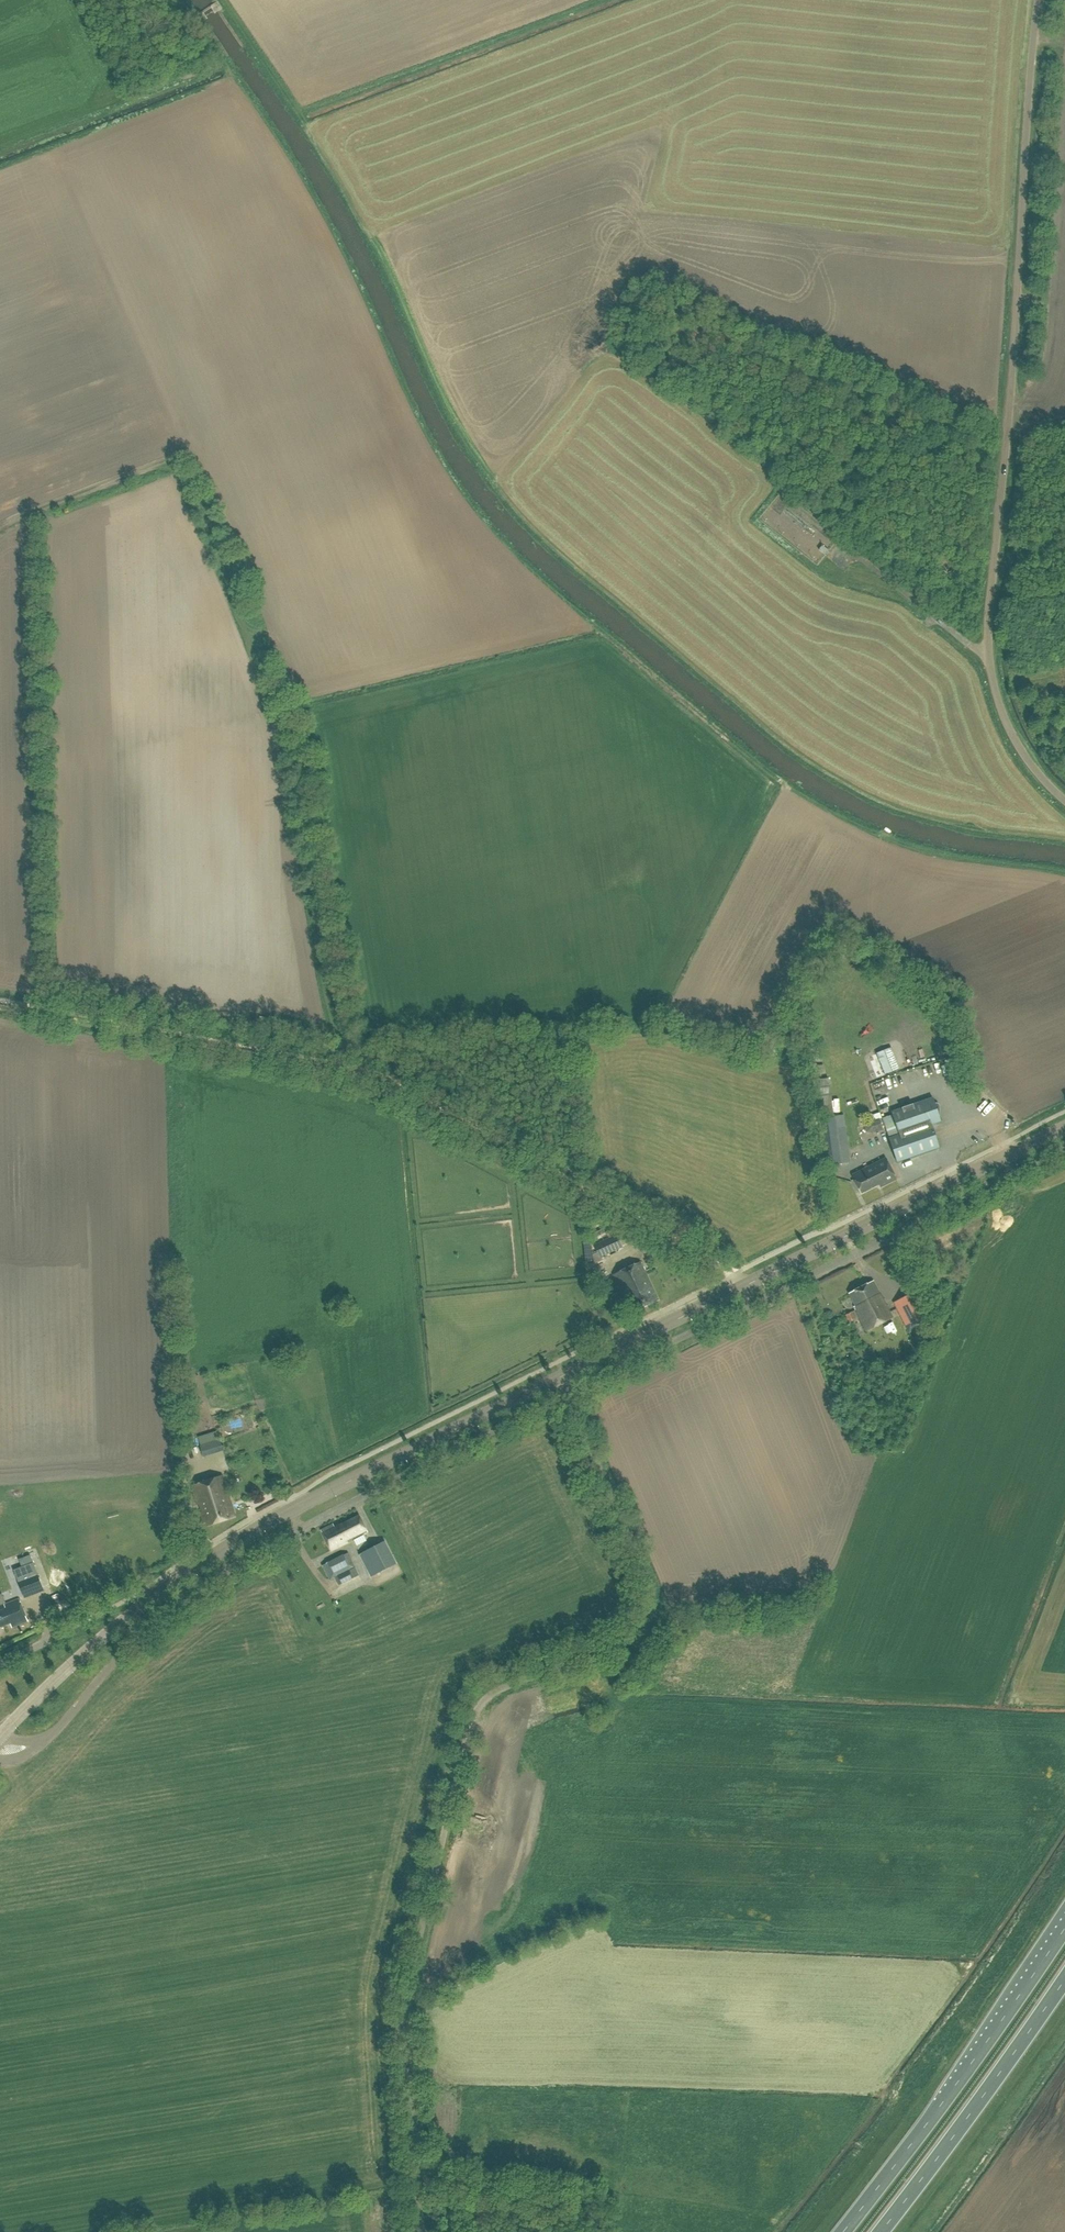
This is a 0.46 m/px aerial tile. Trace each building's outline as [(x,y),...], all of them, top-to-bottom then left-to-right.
[(51,463),(41,467),(45,480),(56,476),(51,463)] [(826,556),(826,555),(829,552),(822,546),(819,550),(824,555),(825,555),(826,556)] [(943,1061),(945,1074),(956,1072),(954,1060),(943,1061)] [(923,1069),(916,1070),(918,1084),(925,1083),(923,1069)] [(976,1100),(987,1089),(979,1081),(968,1091),(976,1100)] [(897,1163),(939,1148),(931,1126),(940,1122),(932,1099),(891,1114),(899,1136),(888,1140),(897,1163)] [(877,1101),(869,1103),(871,1115),(879,1113),(877,1101)] [(1001,1124),(1010,1114),(1000,1105),(991,1115),(1001,1124)] [(841,1154),(835,1116),(818,1119),(823,1156),(841,1154)] [(895,1181),(885,1160),(852,1177),(861,1195),(879,1185),(881,1188),(895,1181)] [(622,1246),(616,1233),(593,1243),(600,1257),(622,1247),(622,1246)] [(658,1302),(641,1264),(613,1278),(623,1300),(625,1299),(627,1303),(632,1314),(658,1302)] [(892,1320),(874,1283),(849,1295),(856,1308),(854,1309),(866,1333),(892,1320)] [(913,1293),(893,1303),(904,1326),(924,1316),(913,1293)] [(223,1451),(218,1435),(198,1441),(203,1457),(223,1451)] [(234,1519),(221,1479),(191,1488),(203,1525),(207,1524),(209,1529),(231,1522),(231,1520),(234,1519)] [(367,1533),(360,1517),(336,1529),(334,1525),(322,1532),(332,1552),(347,1544),(346,1543),(367,1533)] [(397,1564),(385,1541),(359,1554),(370,1577),(397,1564)] [(354,1567),(347,1553),(322,1565),(329,1580),(354,1567)] [(22,1566),(19,1558),(7,1563),(13,1581),(9,1582),(14,1598),(38,1589),(29,1563),(22,1566)] [(364,1604),(373,1601),(371,1596),(356,1601),(353,1593),(346,1596),(352,1614),(366,1609),(364,1604)] [(19,1601),(0,1608),(0,1629),(8,1626),(10,1629),(27,1623),(19,1601)]
